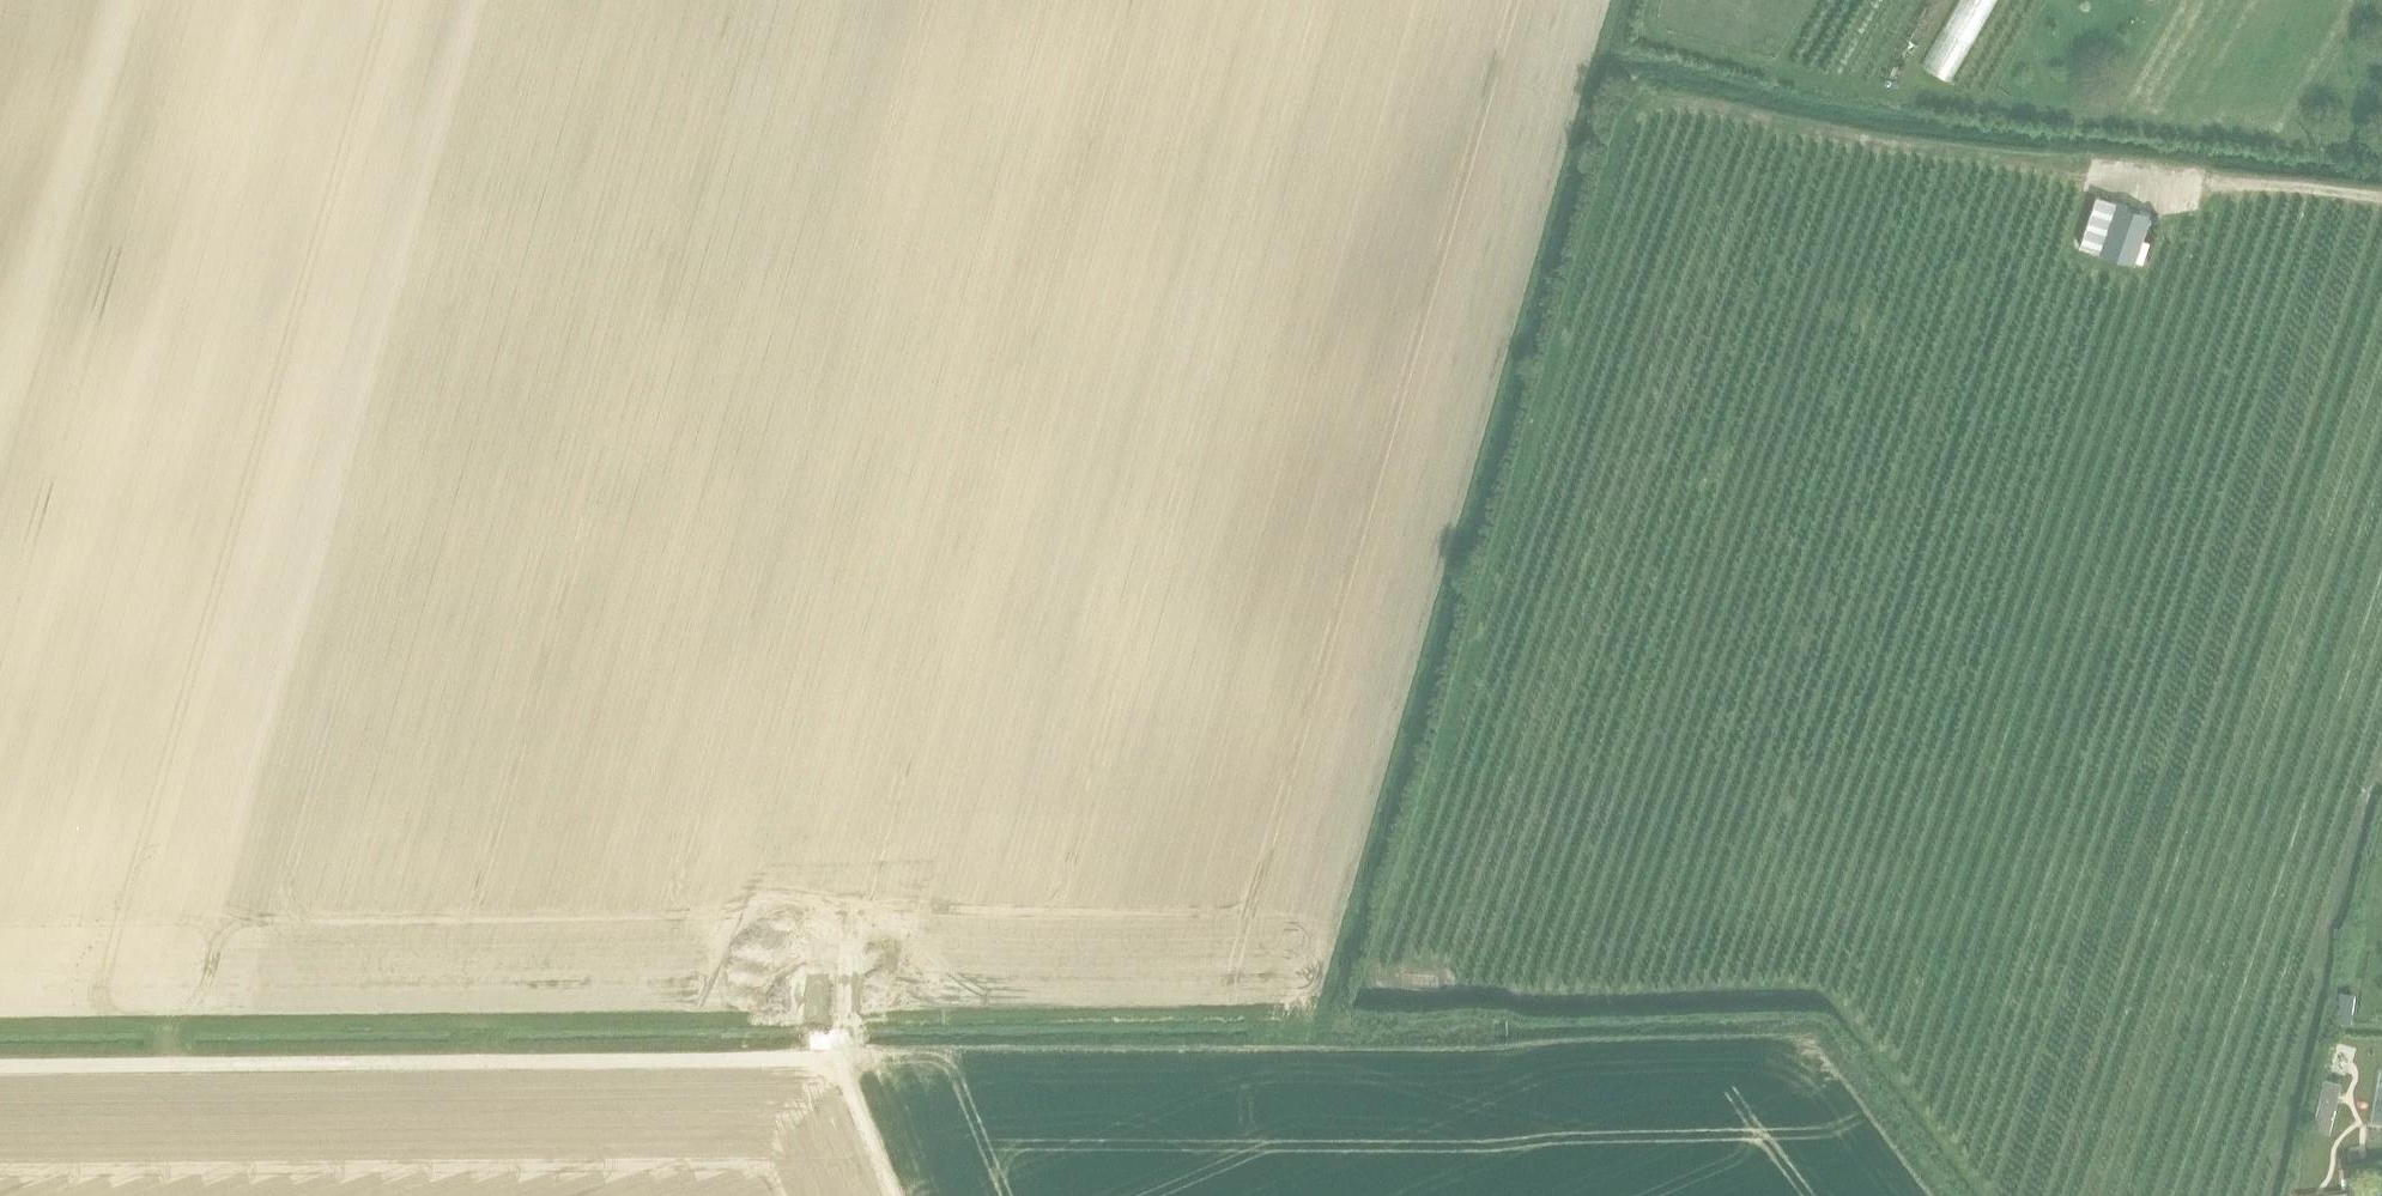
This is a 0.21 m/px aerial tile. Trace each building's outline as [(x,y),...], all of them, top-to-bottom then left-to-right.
[(1995,0),(1959,0),(1918,68),(1945,84),(1995,0)] [(2133,262),(2150,212),(2096,194),(2079,244),(2133,262)]
